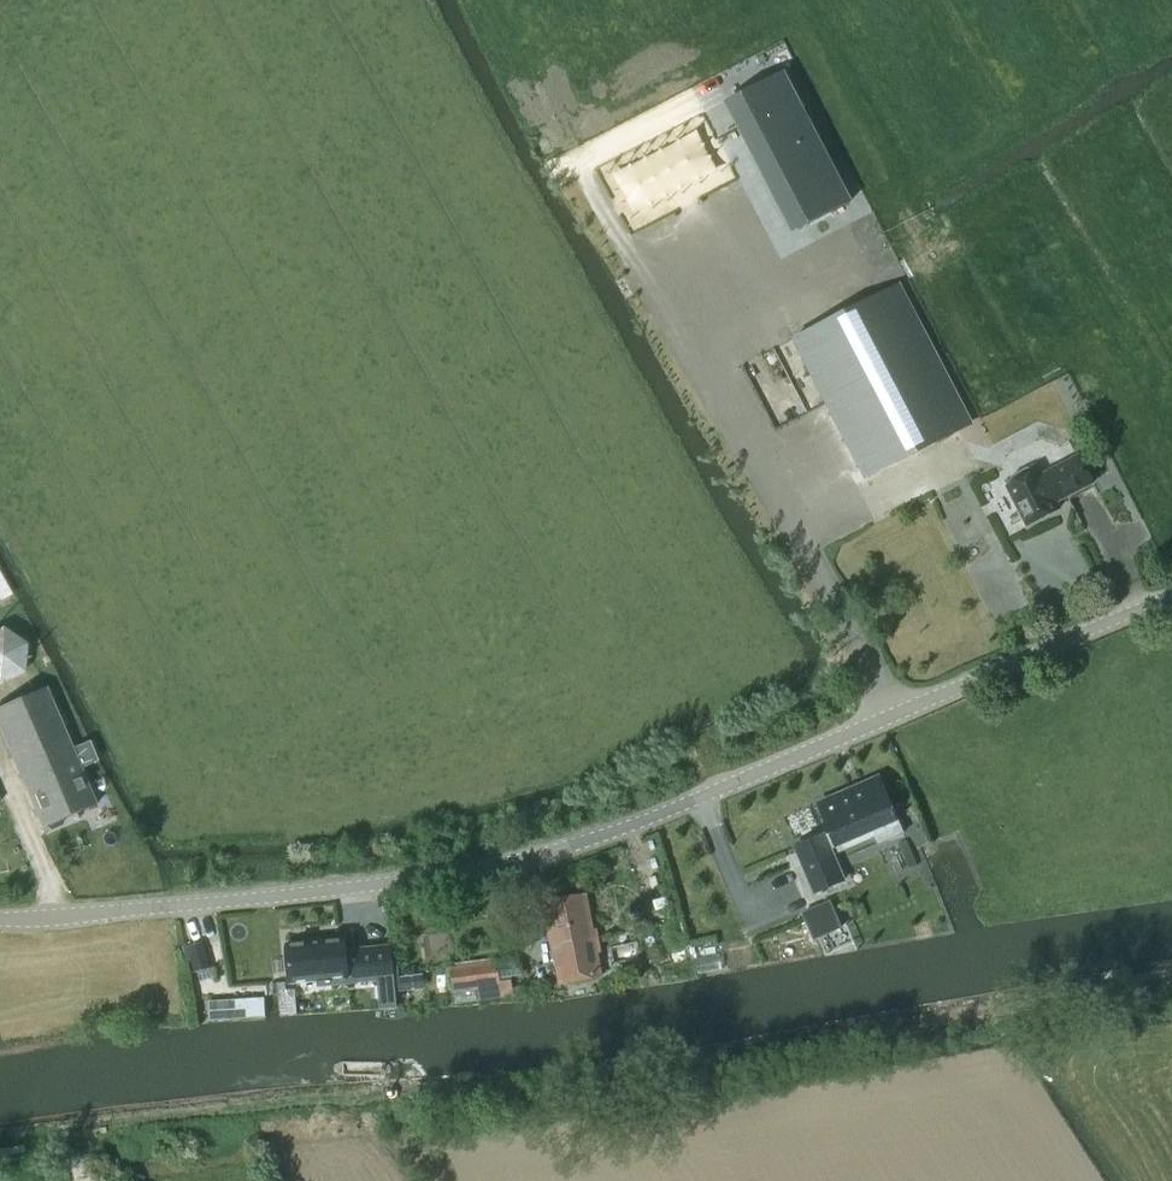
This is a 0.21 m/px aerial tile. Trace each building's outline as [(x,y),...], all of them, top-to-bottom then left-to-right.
[(770,79),(730,100),(797,229),(850,201),(791,87),(783,72),(770,79)] [(967,426),(895,287),(796,338),(868,477),(967,426)] [(1057,502),(1095,482),(1081,455),(1043,475),(1040,469),(1035,472),(1033,469),(1029,467),(1013,475),(1012,480),(1014,483),(1008,486),(1028,525),(1060,509),(1057,502)] [(4,545),(0,547),(0,605),(29,589),(4,545)] [(89,740),(72,747),(46,688),(0,707),(0,726),(43,826),(47,825),(52,827),(62,823),(62,818),(97,803),(81,768),(99,760),(90,740),(89,740)] [(795,846),(815,893),(843,880),(830,850),(836,847),(839,852),(875,837),(878,844),(903,833),(879,777),(818,803),(831,834),(824,837),(823,834),(795,846)] [(563,982),(601,975),(586,895),(549,902),(563,982)] [(830,903),(803,914),(814,940),(841,928),(830,903)] [(346,939),(289,944),(292,982),(349,976),(350,983),(365,982),(380,980),(394,979),(391,948),(347,953),(346,939)] [(212,969),(204,943),(190,946),(197,973),(212,969)] [(496,959),(451,966),(455,994),(457,1004),(477,1002),(513,997),(510,977),(499,978),(496,959)] [(263,998),(206,998),(206,1018),(263,1017),(263,998)]
